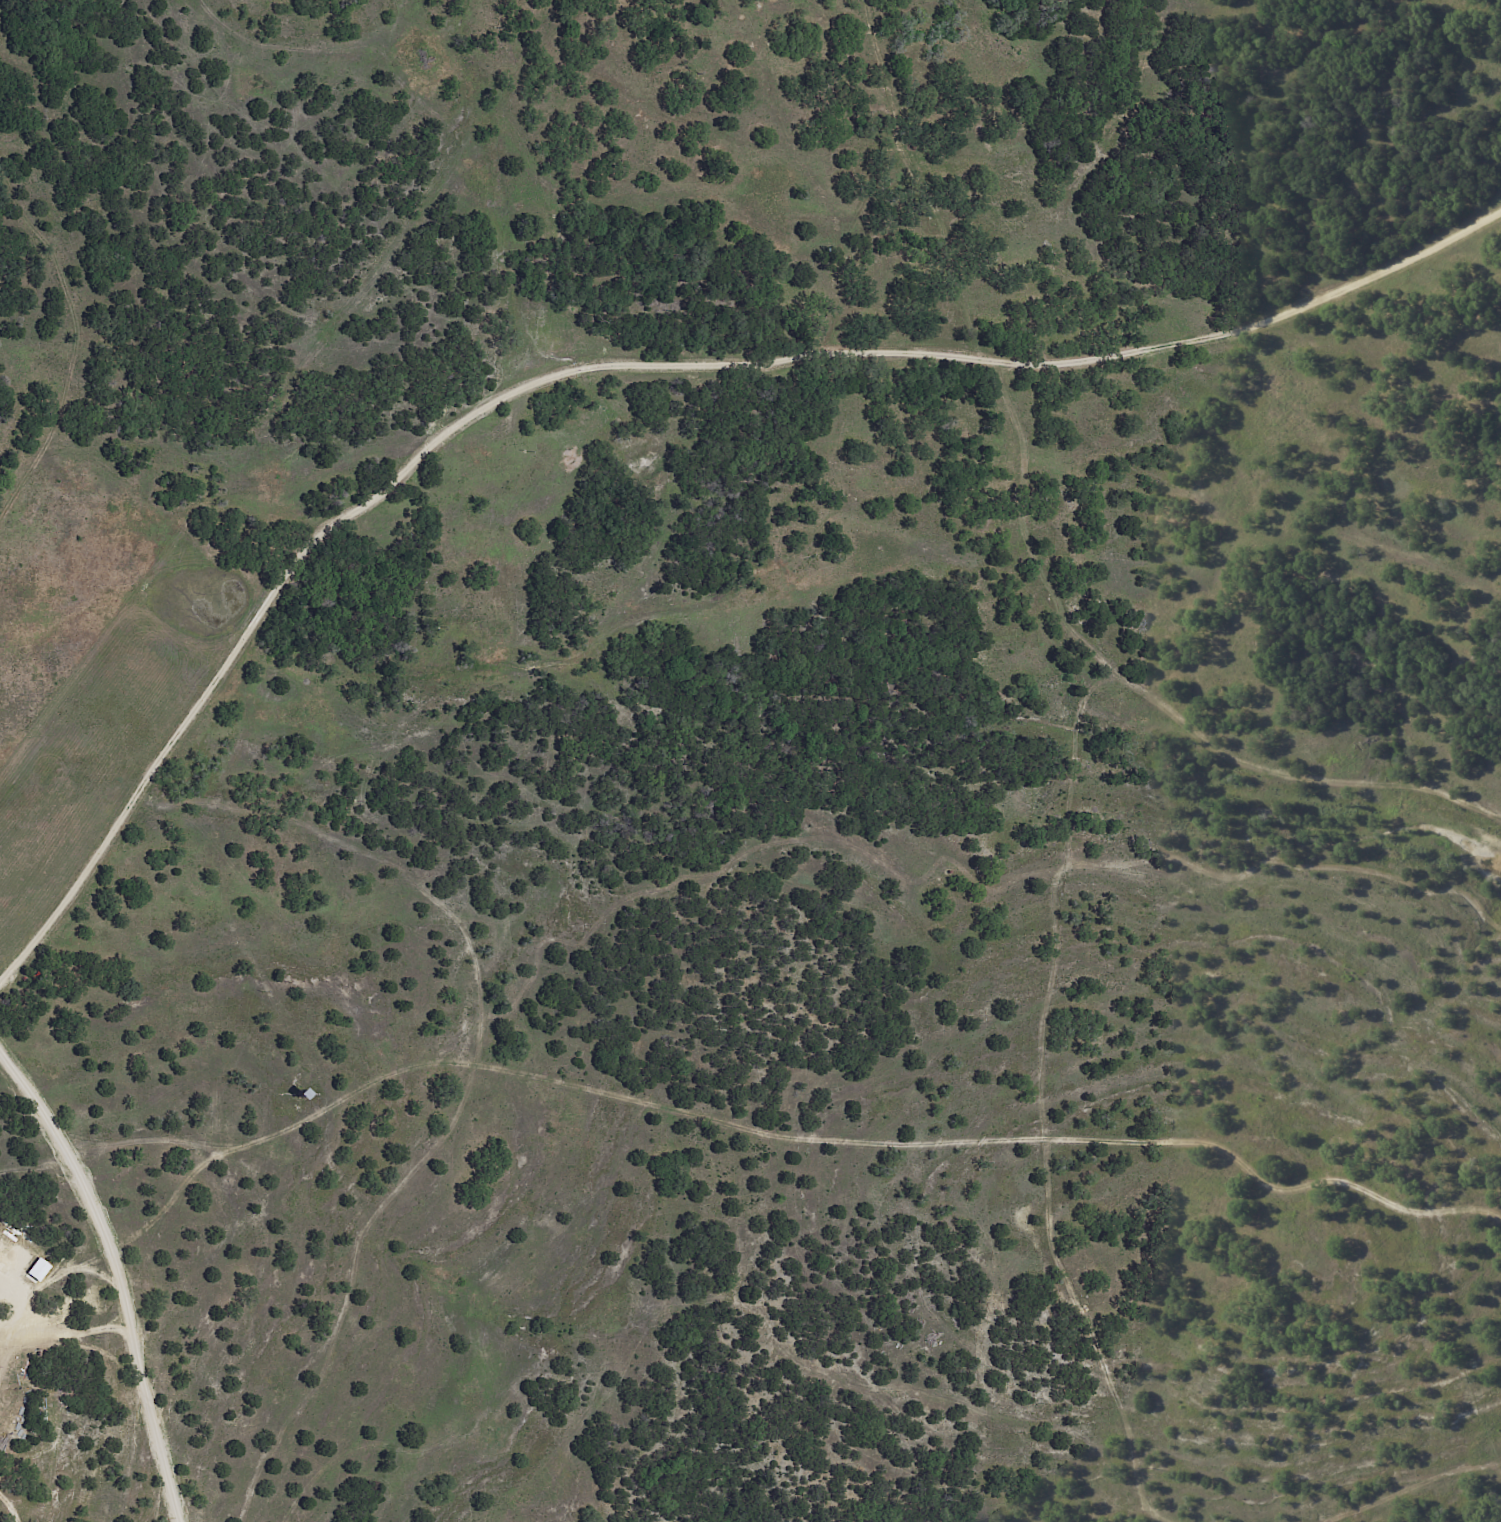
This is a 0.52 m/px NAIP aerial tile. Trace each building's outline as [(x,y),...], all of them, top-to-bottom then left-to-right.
[(49,1266),(37,1257),(23,1276),(34,1285),(49,1266)]
